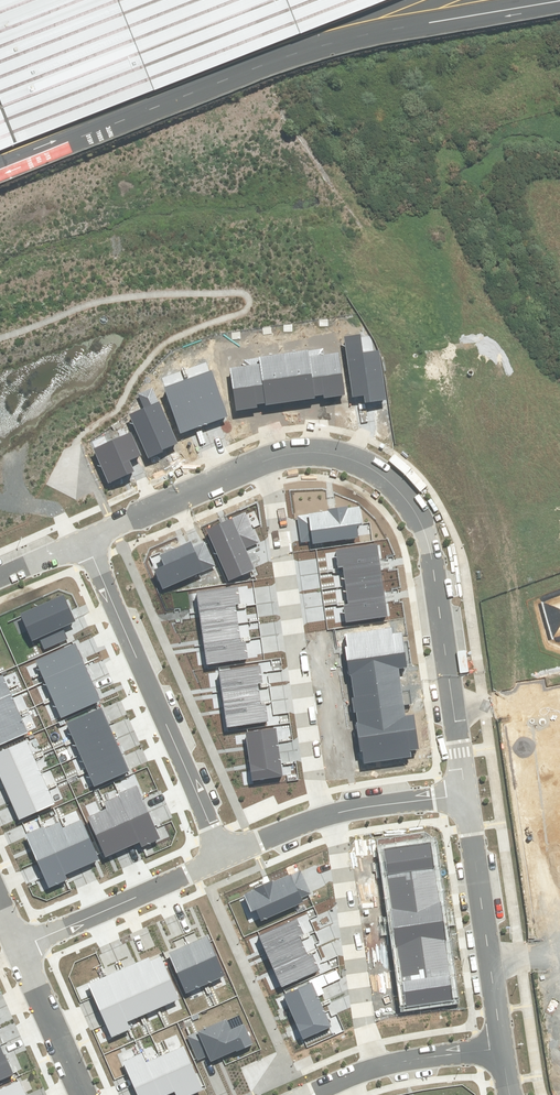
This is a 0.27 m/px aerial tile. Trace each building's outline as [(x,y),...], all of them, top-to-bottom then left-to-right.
[(373,0),(0,0),(0,150),(373,0)] [(361,335),(344,337),(353,398),(364,396),(365,403),(386,400),(379,350),(363,352),(361,335)] [(309,356),(308,350),(284,354),(291,402),(315,398),(315,396),(309,356)] [(345,395),(339,352),(309,356),(315,396),(323,395),(324,398),(345,395)] [(291,402),(284,354),(259,357),(259,364),(265,403),(265,405),(291,402)] [(265,403),(259,364),(230,368),(236,410),(258,407),(257,404),(265,403)] [(228,417),(211,370),(188,379),(204,425),(228,417)] [(188,379),(164,387),(181,433),(204,425),(188,379)] [(129,414),(148,458),(178,445),(153,387),(138,394),(144,407),(129,414)] [(131,432),(94,448),(109,483),(134,472),(129,460),(141,455),(131,432)] [(297,515),(301,543),(312,541),(312,544),(359,538),(357,525),(362,525),(360,506),(348,508),(348,506),(332,508),(328,509),(328,511),(297,515)] [(206,528),(228,580),(255,569),(245,548),(260,542),(247,511),(224,521),(206,528)] [(165,565),(155,570),(163,588),(216,566),(205,541),(193,546),(191,541),(184,544),(160,554),(165,565)] [(336,550),(338,567),(343,567),(343,570),(380,565),(380,562),(377,544),(336,550)] [(381,567),(380,565),(343,570),(345,586),(383,581),(381,567)] [(345,586),(348,602),(385,597),(384,594),(383,581),(345,586)] [(199,608),(199,611),(236,606),(236,604),(240,603),(238,586),(197,592),(199,608)] [(39,638),(44,649),(67,639),(68,639),(63,626),(75,621),(73,616),(63,595),(20,614),(32,641),(39,638)] [(346,622),(388,617),(385,600),(385,597),(348,602),(348,604),(343,605),(346,622)] [(201,628),(238,623),(236,606),(199,611),(200,615),(201,628)] [(204,644),(240,639),(238,623),(201,628),(203,642),(204,644)] [(347,646),(345,647),(346,656),(346,660),(404,652),(402,638),(402,632),(393,633),(392,627),(345,634),(347,646)] [(206,664),(248,658),(246,641),(241,642),(240,639),(204,644),(204,648),(206,664)] [(36,661),(44,679),(83,662),(82,658),(75,644),(73,644),(36,661)] [(353,687),(400,680),(399,671),(399,668),(406,667),(404,652),(346,660),(347,663),(349,676),(351,675),(353,687)] [(52,698),(92,681),(86,667),(83,662),(44,679),(52,698)] [(221,687),(221,690),(258,685),(258,683),(263,683),(260,666),(219,671),(221,687)] [(11,694),(3,675),(0,676),(0,699),(11,694)] [(356,712),(404,706),(402,689),(400,680),(353,687),(354,697),(352,697),(353,709),(354,712),(356,712)] [(61,718),(100,700),(99,697),(92,681),(52,698),(61,718)] [(224,707),(261,702),(258,685),(221,690),(222,695),(224,707)] [(19,713),(11,694),(0,699),(0,721),(19,713)] [(226,727),(268,722),(266,703),(261,704),(261,702),(224,707),(224,712),(226,727)] [(358,737),(416,729),(414,715),(405,716),(405,712),(404,706),(356,712),(358,722),(356,722),(358,735),(358,737)] [(101,708),(66,723),(74,739),(109,724),(107,721),(101,708)] [(28,733),(19,713),(0,721),(0,745),(28,733)] [(74,739),(80,755),(115,740),(110,728),(109,724),(74,739)] [(248,748),(249,756),(279,753),(276,728),(246,732),(248,748)] [(411,750),(419,749),(418,745),(416,729),(358,737),(358,739),(360,752),(362,752),(364,764),(412,757),(411,750)] [(80,755),(87,770),(122,755),(121,752),(115,740),(80,755)] [(34,757),(27,741),(0,752),(0,771),(34,757)] [(279,753),(249,756),(250,765),(252,780),(282,776),(279,753)] [(87,770),(94,787),(129,772),(123,758),(122,755),(87,770)] [(41,773),(34,757),(0,771),(0,777),(5,788),(41,773)] [(12,803),(47,788),(41,773),(5,788),(12,803)] [(137,785),(119,793),(120,796),(130,820),(149,812),(144,800),(143,798),(137,785)] [(19,820),(55,805),(47,788),(12,803),(19,820)] [(136,844),(139,843),(130,820),(120,796),(104,802),(107,809),(124,849),(136,844)] [(107,809),(88,817),(102,852),(104,857),(110,855),(124,849),(107,809)] [(141,847),(160,839),(154,826),(153,823),(149,812),(130,820),(139,843),(141,847)] [(97,854),(81,820),(63,828),(80,868),(96,861),(99,860),(97,854)] [(63,828),(60,822),(45,829),(55,852),(65,875),(68,873),(80,868),(63,828)] [(25,834),(36,861),(55,852),(45,829),(44,826),(27,833),(25,834)] [(395,963),(402,1008),(454,1000),(450,973),(447,950),(443,929),(436,881),(432,862),(429,842),(377,850),(384,893),(387,914),(392,943),(395,963)] [(49,888),(67,880),(65,875),(55,852),(36,861),(44,877),(49,888)] [(254,890),(244,894),(251,912),(256,910),(261,921),(304,902),(302,898),(308,895),(311,894),(301,870),(272,882),(271,880),(267,882),(254,888),(254,890)] [(297,919),(259,935),(265,950),(300,936),(304,934),(297,919)] [(206,985),(225,976),(209,942),(207,936),(188,945),(206,985)] [(274,970),(308,955),(307,953),(301,938),(300,936),(265,950),(274,970)] [(170,957),(186,993),(206,985),(188,945),(168,954),(170,957)] [(283,986),(320,971),(313,954),(308,955),(274,970),(281,987),(283,986)] [(157,1009),(179,999),(162,961),(160,956),(150,961),(149,957),(137,963),(157,1009)] [(142,1015),(157,1009),(137,963),(122,969),(142,1015)] [(127,1022),(142,1015),(122,969),(107,976),(119,1003),(127,1022)] [(94,997),(100,1011),(119,1003),(107,976),(88,984),(94,997)] [(286,994),(283,995),(293,1017),(322,1004),(312,983),(286,994)] [(119,1003),(100,1011),(106,1024),(112,1038),(131,1030),(127,1022),(119,1003)] [(322,1004),(293,1017),(303,1039),(332,1027),(325,1012),(322,1004)] [(208,1056),(211,1062),(222,1057),(236,1051),(237,1052),(253,1045),(244,1024),(231,1030),(226,1019),(187,1036),(197,1059),(198,1061),(208,1056)] [(13,1075),(0,1045),(0,1081),(13,1075)] [(203,1090),(201,1087),(184,1046),(160,1057),(175,1092),(176,1094),(191,1094),(203,1090)] [(128,1074),(134,1088),(154,1080),(146,1063),(142,1053),(141,1053),(122,1061),(128,1074)] [(175,1092),(160,1057),(146,1063),(154,1080),(160,1094),(167,1094),(175,1092)] [(154,1080),(134,1088),(137,1094),(160,1094),(154,1080)] [(20,1081),(0,1089),(0,1094),(26,1094),(20,1081)]
